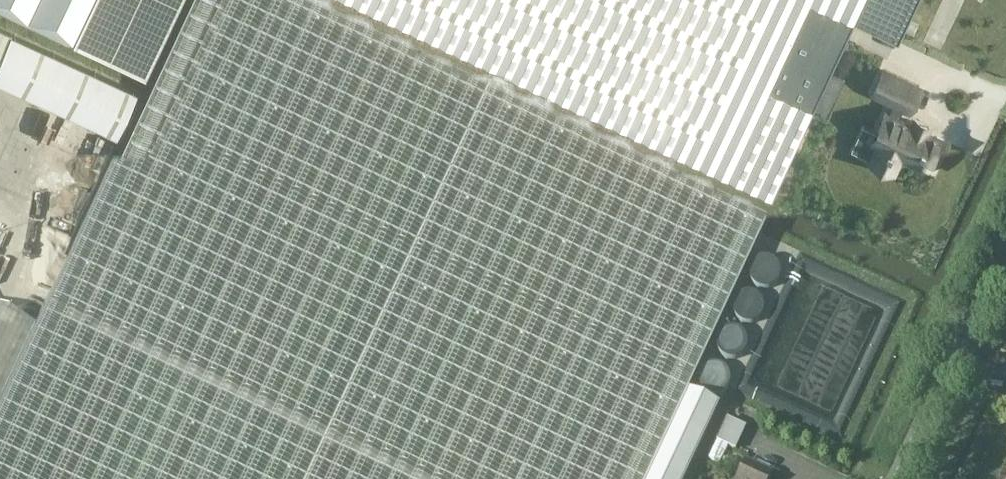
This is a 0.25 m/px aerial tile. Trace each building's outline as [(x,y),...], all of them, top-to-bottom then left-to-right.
[(716,412),(719,406),(688,392),(762,233),(771,214),(311,0),(191,0),(38,328),(0,409),(0,478),(685,478),(716,412)] [(146,76),(182,0),(0,0),(0,7),(146,76)] [(468,54),(725,173),(725,174),(726,171),(772,193),(829,71),(854,18),(898,38),(916,0),(353,0),(468,54)] [(0,28),(0,58),(12,33),(0,28)] [(12,33),(0,58),(0,83),(118,137),(139,92),(12,33)] [(863,125),(850,151),(894,172),(902,157),(932,171),(947,141),(898,118),(903,108),(908,110),(920,87),(884,70),(873,93),(893,103),(888,114),(886,113),(877,132),(863,125)] [(726,418),(716,441),(728,447),(735,450),(746,427),(726,418)] [(770,474),(745,462),(737,478),(768,478),(770,474)]
